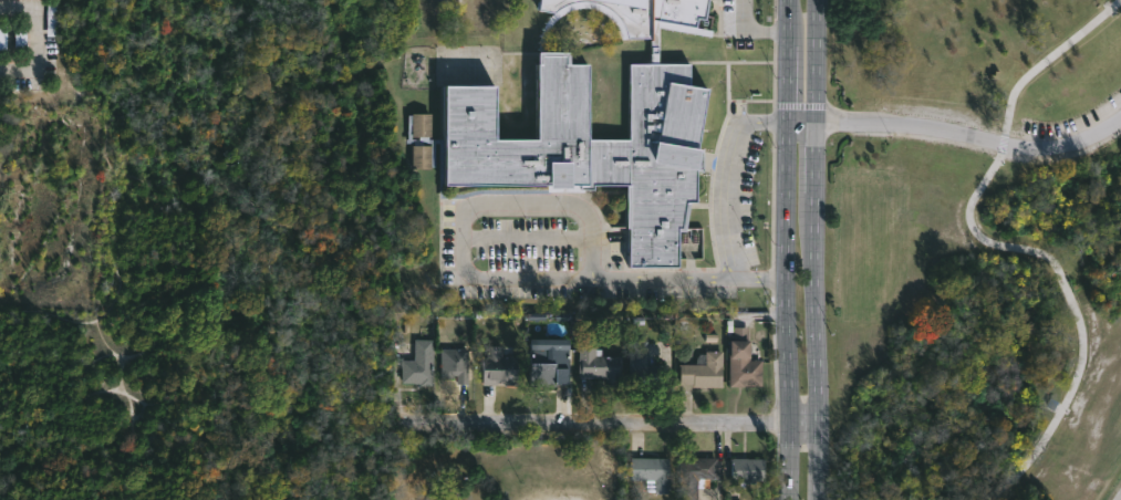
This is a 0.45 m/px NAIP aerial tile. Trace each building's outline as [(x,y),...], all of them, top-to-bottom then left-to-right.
[(536,11),(537,0),(707,0),(704,20),(696,19),(694,28),(709,31),(708,38),(655,28),(655,64),(687,65),(687,86),(707,90),(697,149),(702,150),(697,171),(695,171),(694,204),(688,204),(683,232),(677,232),(677,265),(679,265),(679,268),(630,268),(630,265),(627,265),(627,229),(624,229),(625,186),(591,186),(591,190),(579,190),(579,187),(572,186),(572,190),(550,189),(550,192),(543,192),(543,190),(481,189),(481,187),(444,187),(445,86),(496,86),(495,140),(537,140),(538,53),(569,53),(569,65),(588,65),(589,140),(627,140),(626,64),(647,64),(647,40),(619,40),(614,28),(606,18),(595,11),(578,8),(565,11),(550,21),(544,28),(541,37),(540,52),(533,52),(534,40),(538,28),(544,18),(548,14),(536,11)] [(48,38),(60,38),(60,2),(48,2),(48,38)] [(412,137),(412,114),(430,114),(430,137),(412,137)] [(430,169),(412,169),(412,146),(430,146),(430,169)] [(747,326),(747,340),(750,340),(750,360),(761,361),(761,385),(728,386),(729,352),(730,352),(730,340),(733,340),(733,326),(747,326)] [(556,383),(530,383),(530,337),(569,338),(569,384),(556,383)] [(433,340),(434,386),(421,386),(421,384),(402,384),(402,361),(415,361),(414,340),(433,340)] [(648,343),(648,355),(653,356),(653,360),(648,360),(648,365),(667,365),(667,387),(630,387),(630,341),(648,341),(648,343)] [(623,356),(622,388),(606,387),(606,378),(579,377),(580,344),(596,345),(596,350),(602,350),(602,356),(623,356)] [(518,356),(518,385),(481,385),(482,355),(486,355),(486,345),(501,345),(501,355),(518,356)] [(469,350),(469,384),(458,384),(458,379),(440,378),(442,350),(469,350)] [(723,351),(722,388),(691,387),(691,384),(678,384),(678,364),(706,364),(706,351),(723,351)] [(672,458),(671,494),(656,494),(656,492),(647,492),(647,481),(633,481),(633,458),(672,458)] [(698,489),(698,499),(679,499),(679,462),(691,462),(691,459),(718,458),(718,480),(710,480),(710,489),(698,489)] [(767,482),(733,482),(733,459),(767,460),(767,482)]
